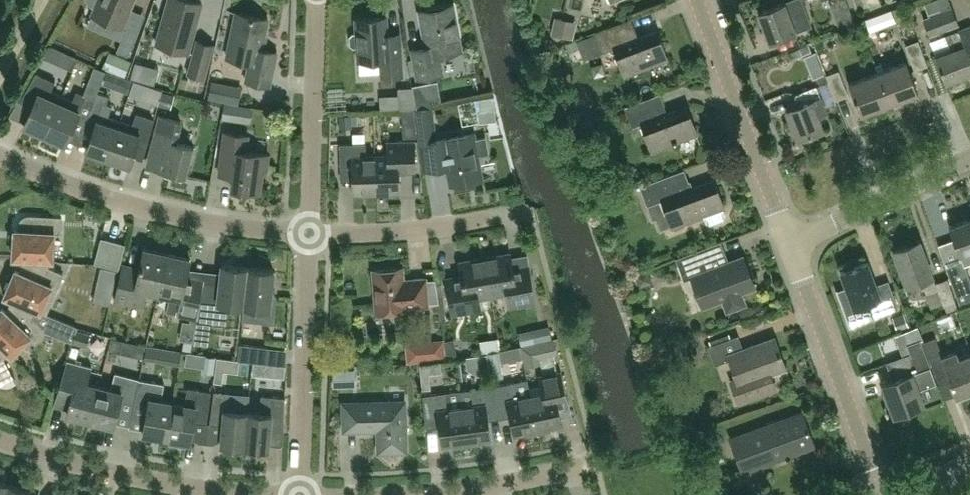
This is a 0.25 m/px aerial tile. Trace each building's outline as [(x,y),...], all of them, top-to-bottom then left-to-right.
[(95,7),(92,15),(122,27),(134,0),(88,0),(88,1),(89,2),(90,3),(90,4),(92,5),(94,7),(95,7)] [(156,44),(188,53),(202,3),(190,0),(168,0),(156,44)] [(785,2),(758,12),(770,43),(796,33),(795,32),(811,26),(802,0),(791,0),(785,2)] [(838,29),(854,23),(846,0),(843,0),(830,4),(838,29)] [(858,11),(870,6),(867,0),(853,0),(858,11)] [(453,7),(420,13),(426,47),(412,49),(417,79),(443,74),(439,54),(461,50),(453,7)] [(952,8),(923,19),(930,36),(959,25),(952,8)] [(236,12),(227,57),(250,62),(246,81),(270,86),(277,52),(264,50),(265,45),(263,44),(268,19),(236,12)] [(356,19),(357,33),(352,33),(349,37),(350,44),(353,47),(358,47),(359,60),(381,59),(382,76),(402,75),(400,47),(388,48),(386,17),(356,19)] [(577,22),(554,17),(551,34),(573,39),(577,22)] [(631,18),(596,31),(604,52),(614,48),(624,75),(668,59),(658,30),(638,38),(631,18)] [(960,30),(946,35),(951,50),(935,56),(945,83),(969,73),(969,26),(960,30)] [(117,51),(128,56),(138,33),(126,29),(117,51)] [(197,40),(188,73),(205,78),(214,45),(197,40)] [(575,40),(565,44),(568,53),(579,48),(575,40)] [(928,66),(918,41),(905,46),(915,71),(928,66)] [(62,51),(51,46),(44,57),(54,62),(58,61),(62,51)] [(102,68),(124,77),(131,61),(108,52),(102,68)] [(826,75),(824,70),(818,54),(808,58),(813,74),(817,72),(822,83),(827,80),(826,75)] [(905,62),(877,72),(889,104),(917,94),(905,62)] [(97,93),(97,92),(105,71),(94,67),(86,89),(97,93)] [(838,71),(826,75),(827,80),(835,101),(848,96),(838,71)] [(889,104),(877,72),(848,83),(860,115),(889,104)] [(44,134),(62,96),(51,91),(55,82),(36,73),(20,102),(32,107),(24,125),(44,134)] [(130,93),(134,82),(125,79),(121,90),(130,93)] [(150,87),(134,82),(130,93),(146,99),(150,87)] [(418,85),(422,106),(440,103),(437,82),(418,85)] [(826,112),(816,87),(795,95),(799,105),(786,110),(797,138),(822,129),(817,116),(826,112)] [(44,134),(65,144),(73,125),(83,129),(97,93),(86,89),(84,94),(77,91),(73,100),(62,96),(44,134)] [(397,109),(412,107),(411,90),(396,91),(397,109)] [(97,92),(97,93),(83,129),(92,132),(86,151),(108,159),(120,121),(120,122),(108,118),(112,106),(107,104),(109,96),(97,92)] [(163,92),(160,103),(170,106),(173,95),(163,92)] [(659,93),(624,107),(632,127),(642,123),(652,151),(697,134),(686,106),(667,113),(659,93)] [(478,98),(483,122),(497,120),(492,95),(478,98)] [(253,123),(256,111),(229,105),(226,117),(253,123)] [(419,142),(437,139),(433,107),(414,110),(419,142)] [(402,109),(403,138),(416,138),(416,122),(414,122),(414,109),(402,109)] [(132,125),(120,121),(108,159),(130,166),(138,140),(148,143),(154,119),(136,113),(132,125)] [(352,128),(352,116),(339,116),(339,129),(352,128)] [(192,147),(178,143),(183,123),(160,117),(149,156),(162,160),(160,169),(166,171),(164,175),(182,180),(184,175),(185,176),(188,163),(190,163),(194,148),(192,148),(192,147)] [(225,132),(221,160),(235,162),(231,188),(260,192),(263,170),(267,171),(269,154),(246,151),(248,135),(225,132)] [(475,138),(474,133),(442,139),(437,139),(419,142),(423,171),(447,167),(450,185),(483,179),(478,155),(489,153),(486,137),(475,138)] [(375,155),(376,194),(399,193),(399,168),(415,168),(414,141),(387,141),(388,155),(375,155)] [(376,194),(375,155),(366,156),(366,143),(340,144),(340,165),(352,165),(353,194),(376,194)] [(683,169),(659,179),(639,186),(647,206),(662,200),(673,227),(703,215),(706,222),(710,223),(723,218),(725,214),(722,208),(725,207),(714,180),(691,189),(683,169)] [(15,229),(13,258),(21,259),(49,260),(53,260),(54,233),(60,233),(61,217),(31,216),(25,216),(21,220),(19,226),(19,230),(15,229)] [(949,227),(959,254),(969,250),(969,219),(949,227)] [(100,238),(94,264),(118,270),(125,244),(100,238)] [(919,240),(893,250),(906,287),(919,282),(923,295),(937,290),(943,306),(955,301),(947,279),(935,283),(919,240)] [(728,262),(720,242),(676,259),(684,280),(691,278),(702,307),(722,299),(727,311),(744,304),(740,292),(754,287),(743,256),(728,262)] [(159,293),(167,253),(144,248),(139,268),(123,264),(115,300),(143,306),(147,290),(159,293)] [(167,253),(159,293),(170,295),(166,312),(198,319),(197,321),(198,321),(204,283),(186,278),(190,259),(167,253)] [(485,257),(491,294),(506,292),(509,307),(535,302),(530,272),(514,275),(510,253),(485,257)] [(491,294),(485,257),(459,262),(463,284),(447,287),(452,314),(481,309),(478,296),(491,294)] [(15,270),(4,296),(36,310),(46,314),(63,274),(48,268),(49,260),(21,259),(20,272),(15,270)] [(846,287),(836,291),(844,312),(868,303),(874,317),(898,308),(889,284),(877,288),(867,262),(840,273),(846,287)] [(963,262),(946,268),(955,291),(969,286),(969,281),(963,262)] [(204,283),(198,321),(227,324),(229,304),(244,306),(248,267),(222,265),(220,284),(204,283)] [(248,267),(244,306),(242,320),(274,324),(277,300),(270,300),(274,270),(248,267)] [(373,270),(376,312),(406,310),(406,307),(428,306),(426,278),(404,279),(403,268),(373,270)] [(648,269),(634,274),(639,288),(653,283),(648,269)] [(955,291),(960,306),(969,303),(969,286),(955,291)] [(0,310),(0,345),(9,353),(12,356),(30,336),(35,340),(46,328),(50,318),(45,316),(46,314),(36,310),(33,316),(32,316),(22,326),(2,307),(0,310)] [(903,313),(892,317),(897,331),(909,327),(903,313)] [(548,326),(531,330),(534,342),(551,339),(548,326)] [(908,345),(911,353),(886,362),(893,380),(882,385),(894,416),(924,405),(916,384),(918,383),(914,373),(930,367),(920,340),(923,339),(918,326),(904,331),(909,345),(908,345)] [(86,347),(90,334),(76,330),(72,343),(86,347)] [(777,388),(771,372),(786,367),(775,338),(743,350),(738,336),(709,347),(716,364),(729,359),(737,378),(731,380),(739,402),(777,388)] [(454,338),(445,340),(448,358),(457,356),(454,338)] [(479,341),(481,353),(500,350),(498,338),(479,341)] [(958,358),(956,351),(941,357),(935,338),(924,342),(938,381),(949,377),(956,397),(969,391),(969,353),(958,358)] [(445,358),(443,339),(406,343),(408,362),(445,358)] [(520,346),(525,367),(539,364),(538,357),(557,353),(554,339),(520,346)] [(251,362),(254,362),(268,363),(269,347),(240,344),(238,360),(239,360),(239,361),(251,362)] [(1,385),(3,385),(4,386),(6,386),(8,386),(9,385),(11,385),(16,382),(4,359),(9,353),(0,345),(0,384),(1,385)] [(499,352),(488,353),(492,380),(503,378),(499,352)] [(222,375),(223,356),(212,356),(211,375),(222,375)] [(90,420),(99,386),(87,383),(92,366),(67,360),(60,386),(73,389),(67,414),(90,420)] [(440,361),(420,364),(423,389),(431,388),(430,374),(442,372),(440,361)] [(253,372),(269,374),(270,364),(268,363),(254,362),(253,372)] [(111,389),(99,386),(90,420),(113,426),(120,401),(134,405),(141,369),(140,369),(139,379),(115,372),(111,389)] [(141,369),(134,405),(132,411),(147,413),(143,433),(167,437),(173,403),(161,401),(164,384),(145,380),(146,370),(141,369)] [(332,389),(356,388),(356,369),(331,370),(332,389)] [(527,379),(538,430),(562,425),(556,400),(568,398),(561,372),(539,376),(541,385),(530,388),(528,379),(527,379)] [(527,379),(494,386),(498,413),(509,410),(515,435),(538,430),(527,379)] [(498,413),(494,386),(459,391),(462,407),(466,442),(490,439),(487,414),(498,413)] [(173,403),(167,437),(169,438),(168,444),(187,447),(188,441),(190,441),(194,422),(207,424),(211,392),(187,388),(184,405),(173,403)] [(245,447),(248,412),(237,411),(238,393),(214,391),(210,424),(223,425),(221,445),(245,447)] [(466,442),(462,407),(450,408),(447,392),(423,396),(425,422),(439,421),(443,445),(466,442)] [(260,413),(248,412),(245,447),(269,449),(271,425),(284,426),(285,398),(261,396),(260,413)] [(344,404),(345,430),(379,429),(379,451),(405,450),(404,402),(344,404)] [(802,413),(731,439),(742,471),(814,445),(802,413)] [(8,484),(0,481),(0,494),(5,494),(8,484)] [(8,484),(5,494),(30,494),(31,491),(8,484)]
